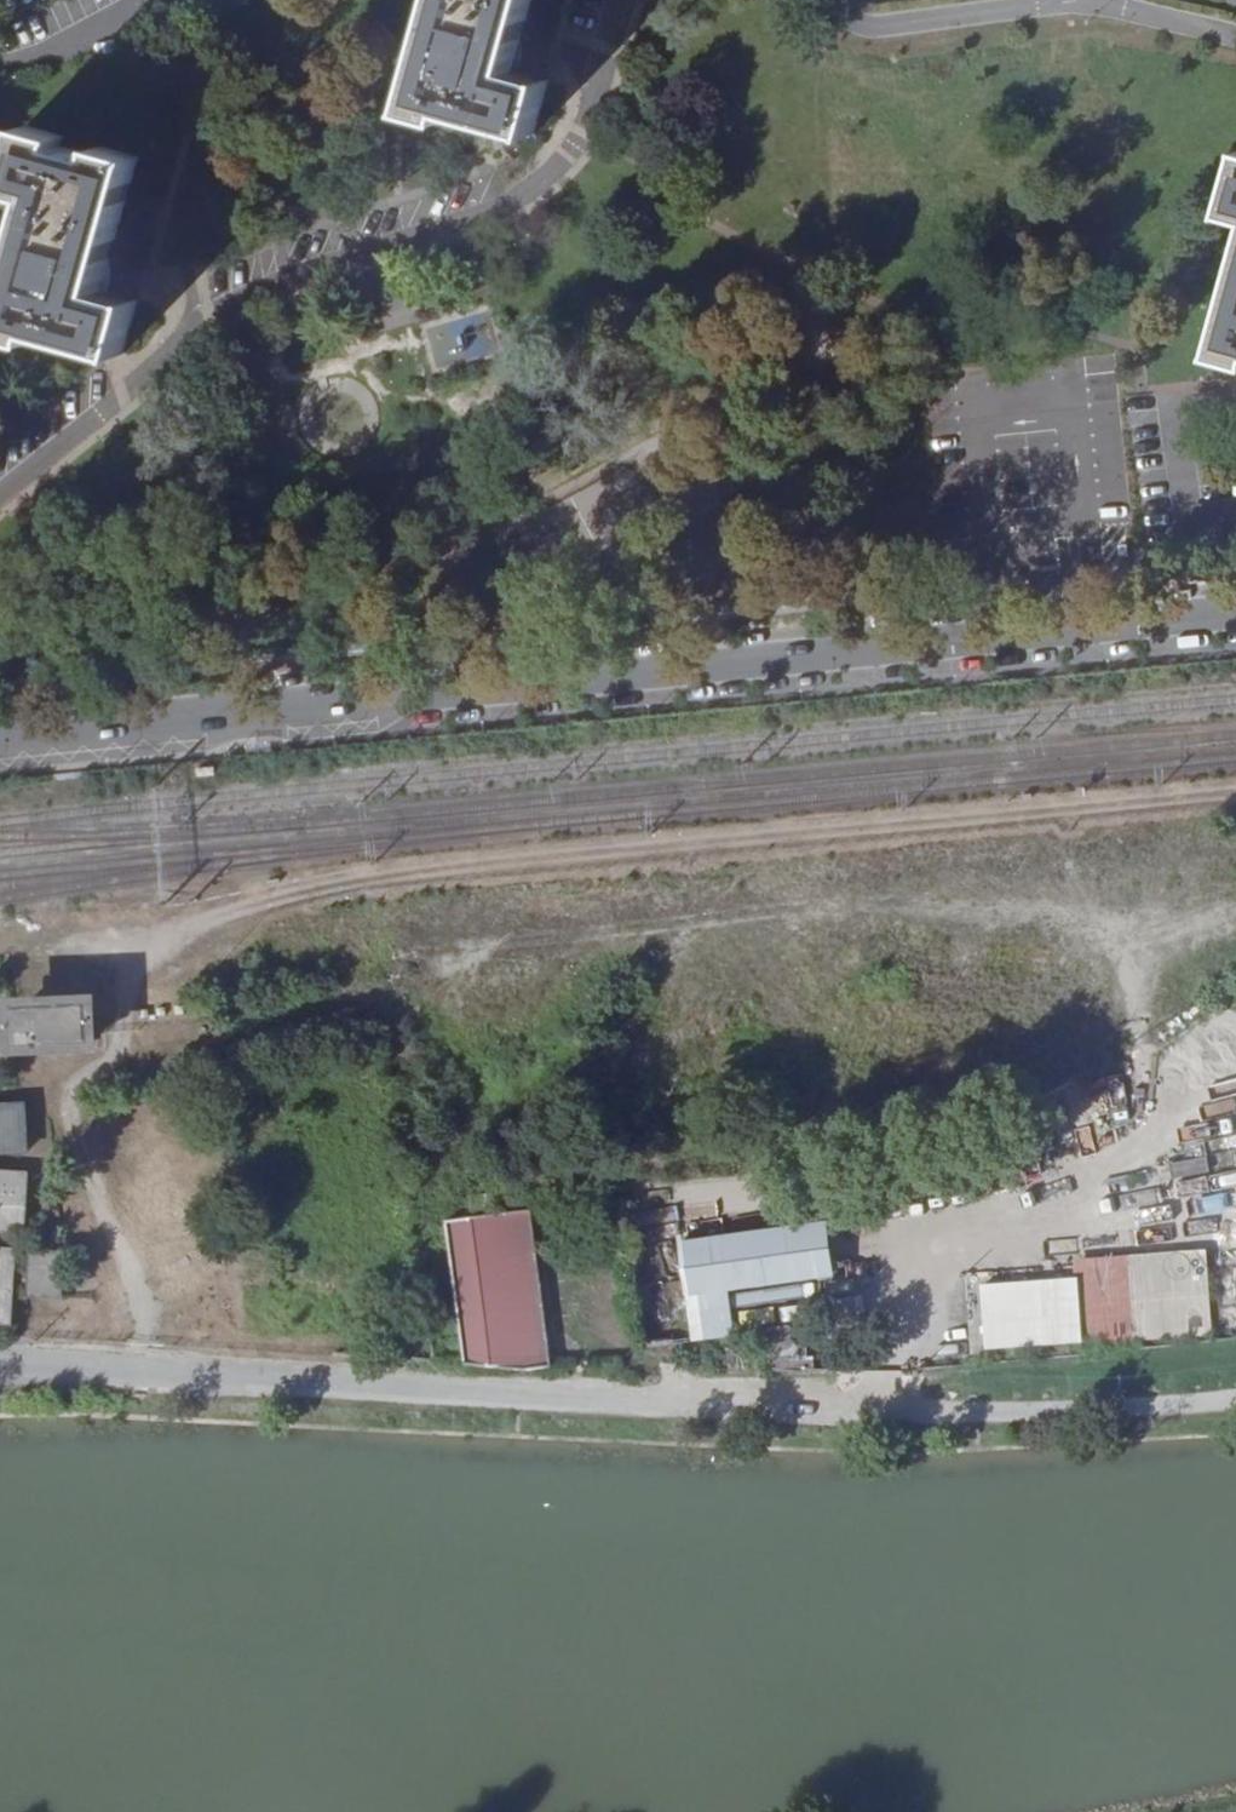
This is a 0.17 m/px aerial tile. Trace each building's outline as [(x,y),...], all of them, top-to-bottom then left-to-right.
[(550,76),(513,65),(531,0),(440,0),(411,103),(451,114),(454,106),(535,129),(550,76)] [(107,246),(131,154),(95,144),(92,153),(53,142),(56,133),(20,123),(3,184),(29,192),(0,302),(0,329),(30,336),(33,326),(117,348),(131,296),(96,287),(107,246)] [(1220,346),(1235,351),(1235,287),(1220,346)] [(1111,1068),(1127,1106),(1235,1048),(1235,1012),(1226,992),(1111,1068)] [(87,1019),(13,1022),(15,1056),(89,1053),(87,1019)] [(811,1205),(836,1379),(848,1377),(841,1319),(950,1303),(1113,1241),(1235,1178),(1235,1048),(1127,1106),(1078,1133),(932,1192),(930,1187),(811,1205)] [(24,1109),(0,1111),(0,1157),(27,1155),(24,1109)] [(0,1177),(0,1234),(25,1237),(30,1180),(0,1177)] [(778,1387),(836,1379),(811,1205),(630,1232),(645,1344),(770,1328),(778,1387)] [(530,1370),(557,1367),(535,1208),(451,1219),(469,1370),(532,1379),(530,1370)] [(12,1326),(19,1255),(0,1254),(0,1326),(12,1326)] [(68,1258),(35,1256),(32,1297),(65,1299),(68,1258)]
